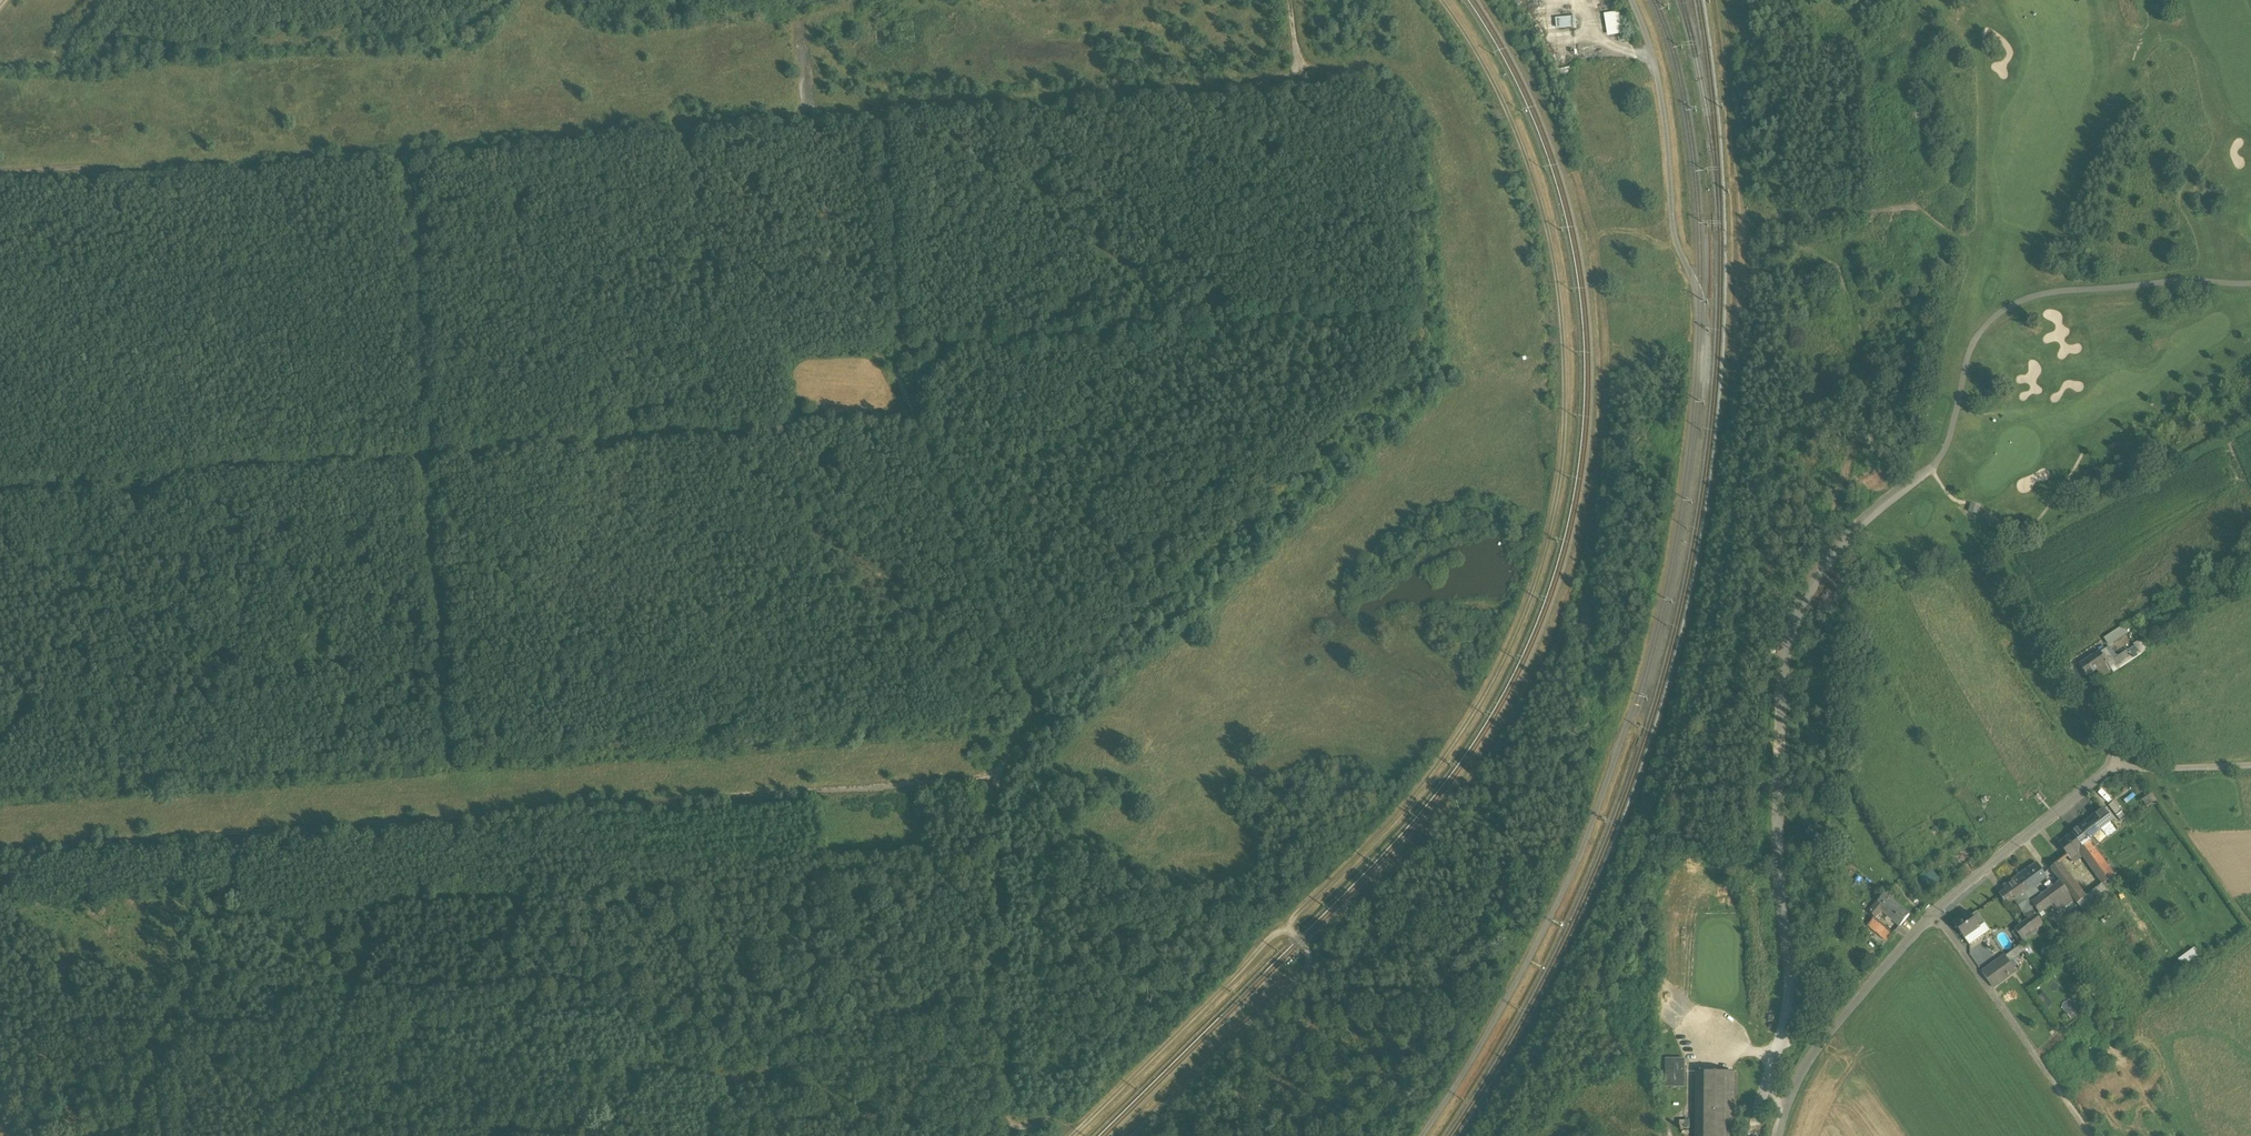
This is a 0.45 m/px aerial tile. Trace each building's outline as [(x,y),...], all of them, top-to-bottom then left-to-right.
[(1622,12),(1606,13),(1608,35),(1623,34),(1622,12)] [(1577,16),(1557,17),(1557,28),(1577,27),(1577,16)] [(1971,504),(1969,511),(1979,513),(1980,506),(1971,504)] [(2122,626),(2104,639),(2109,646),(2127,634),(2122,626)] [(2116,658),(2109,647),(2100,652),(2105,659),(2107,663),(2111,668),(2114,673),(2147,651),(2140,640),(2134,645),(2136,649),(2130,653),(2128,650),(2116,658)] [(2100,652),(2094,656),(2100,667),(2107,663),(2105,659),(2100,652)] [(2094,656),(2079,666),(2086,676),(2100,667),(2094,656)] [(2111,668),(2107,663),(2100,667),(2103,673),(2111,668)] [(2147,797),(2142,800),(2147,808),(2152,804),(2147,797)] [(2114,802),(2108,806),(2121,822),(2126,818),(2114,802)] [(2113,821),(2105,810),(2088,822),(2091,825),(2097,821),(2103,829),(2113,821)] [(2103,829),(2097,821),(2091,825),(2096,833),(2103,829)] [(2088,822),(2073,833),(2077,838),(2079,837),(2085,845),(2090,842),(2088,839),(2096,833),(2091,825),(2088,822)] [(2073,833),(2060,843),(2070,857),(2081,849),(2087,856),(2096,850),(2090,842),(2085,845),(2079,837),(2077,838),(2073,833)] [(2115,876),(2096,850),(2087,856),(2106,883),(2115,876)] [(2080,891),(2058,862),(2050,868),(2061,883),(2068,892),(2072,897),(2080,891)] [(2037,863),(2018,877),(2027,890),(2046,876),(2037,863)] [(1929,888),(1940,881),(1932,868),(1921,874),(1929,888)] [(2018,877),(2004,886),(2007,890),(2001,895),(2007,904),(2027,890),(2018,877)] [(2061,883),(2032,904),(2039,914),(2068,892),(2061,883)] [(2086,896),(2077,903),(2086,916),(2113,895),(2103,883),(2086,896)] [(2080,891),(2072,897),(2077,903),(2086,896),(2082,890),(2080,891)] [(1910,914),(1884,893),(1878,901),(1883,906),(1880,909),(1881,910),(1900,926),(1910,914)] [(1878,901),(1869,912),(1876,917),(1881,910),(1880,909),(1883,906),(1878,901)] [(1995,925),(1983,907),(1977,912),(1985,924),(1989,929),(1995,925)] [(2033,909),(2026,914),(2030,919),(2036,914),(2033,909)] [(1972,916),(1969,912),(1954,923),(1965,938),(1980,927),(1972,916)] [(1985,924),(1977,912),(1972,916),(1980,927),(1985,924)] [(2044,925),(2036,914),(2030,919),(2016,929),(2023,940),(2044,925)] [(1892,934),(1873,919),(1868,925),(1887,940),(1892,934)] [(2011,951),(2005,955),(2009,960),(2015,957),(2011,951)] [(2005,955),(1982,972),(1993,987),(2016,970),(2009,960),(2005,955)] [(1684,1060),(1666,1060),(1666,1087),(1684,1087),(1684,1060)] [(1694,1072),(1693,1135),(1736,1135),(1737,1072),(1694,1072)]
